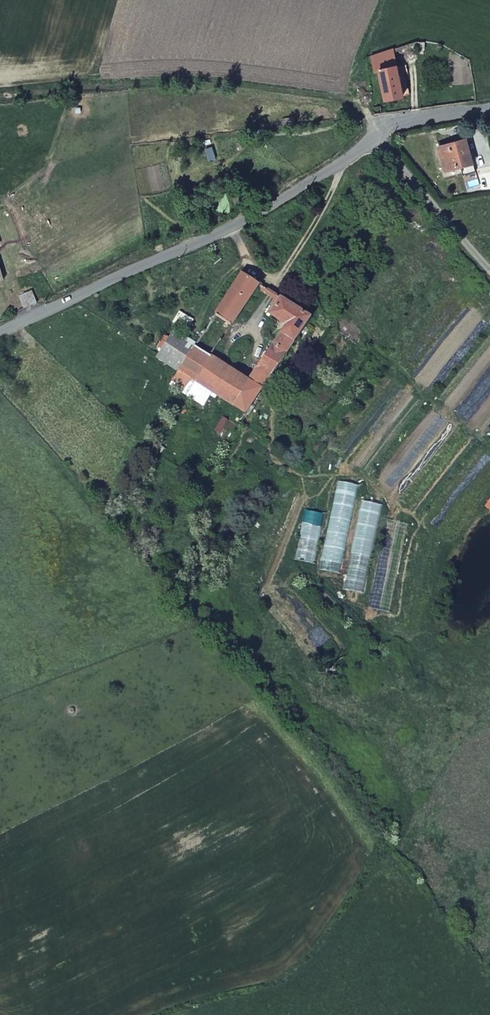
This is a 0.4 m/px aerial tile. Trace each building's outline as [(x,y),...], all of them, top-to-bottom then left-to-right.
[(390,50),(394,67),(417,59),(415,50),(413,41),(390,50)] [(413,41),(415,50),(421,51),(421,42),(413,41)] [(390,50),(370,57),(374,72),(376,71),(384,102),(403,97),(394,67),(390,50)] [(439,146),(447,172),(469,165),(461,139),(439,146)] [(240,277),(220,309),(193,350),(179,371),(169,386),(184,397),(185,397),(195,384),(244,417),(260,393),(243,382),(236,377),(211,361),(255,293),(258,289),(240,277)] [(19,294),(25,306),(39,300),(33,287),(19,294)] [(243,382),(260,393),(308,321),(279,301),(269,315),(283,324),(272,340),(246,377),(243,382)] [(173,335),(158,357),(179,371),(193,350),(173,335)] [(236,377),(243,382),(246,377),(240,373),(236,377)]
